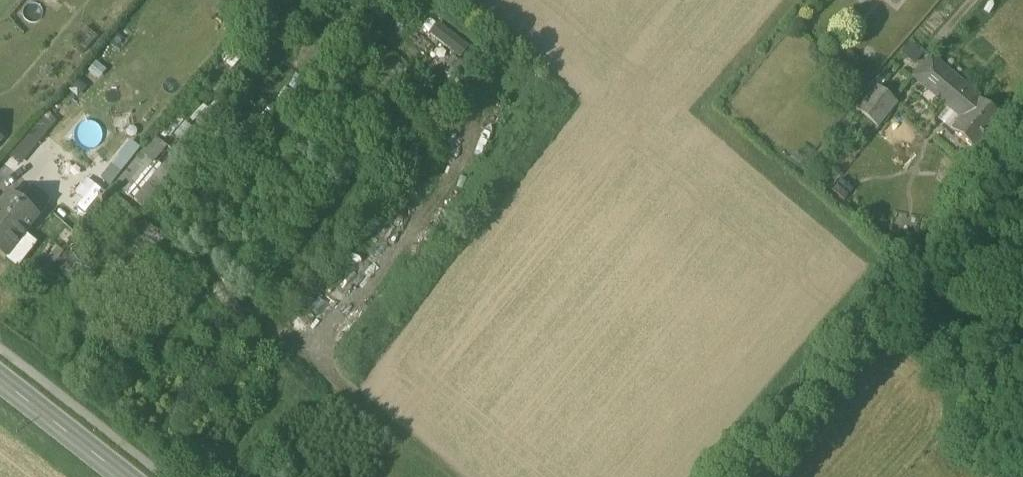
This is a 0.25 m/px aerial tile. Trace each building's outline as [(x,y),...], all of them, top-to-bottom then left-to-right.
[(462,55),(470,41),(430,19),(423,33),(462,55)] [(968,27),(957,40),(967,49),(978,36),(968,27)] [(910,42),(901,53),(914,63),(922,52),(910,42)] [(967,88),(932,59),(915,79),(950,108),(966,89),(967,88)] [(877,87),(857,112),(879,130),(899,105),(877,87)] [(979,100),(966,89),(950,108),(950,109),(939,122),(975,151),(1002,119),(979,99),(979,100)] [(137,201),(170,147),(148,134),(116,188),(137,201)] [(108,161),(101,174),(112,180),(119,168),(108,161)] [(830,189),(844,200),(855,187),(841,176),(830,189)] [(0,204),(0,257),(7,262),(41,218),(9,193),(0,204)]
